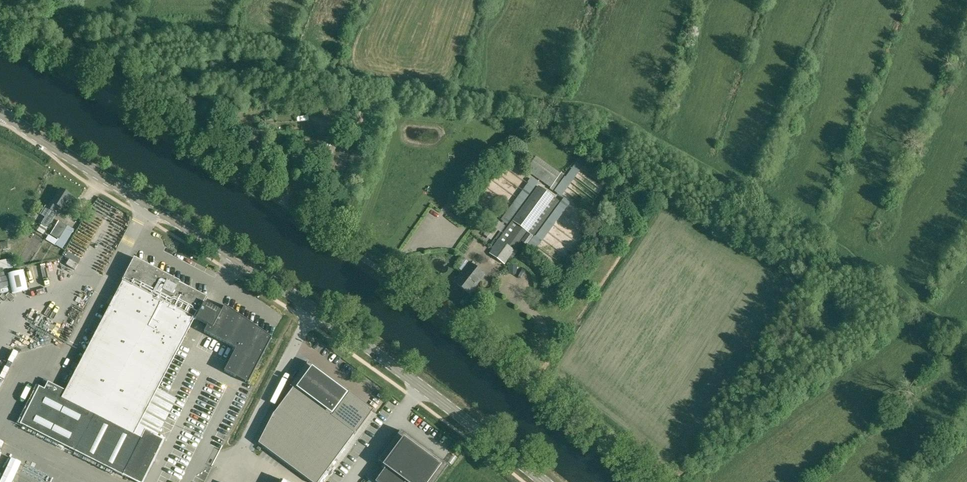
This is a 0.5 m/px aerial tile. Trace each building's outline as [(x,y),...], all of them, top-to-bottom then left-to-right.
[(336,147),(322,141),(317,153),(331,159),(336,147)] [(567,192),(586,158),(578,154),(559,188),(567,192)] [(550,188),(553,190),(564,174),(562,172),(560,174),(536,156),(527,170),(551,187),(550,188)] [(558,200),(539,186),(514,219),(534,234),(558,200)] [(45,206),(40,214),(45,217),(41,224),(46,227),(56,213),(53,211),(56,206),(62,210),(70,197),(59,190),(51,203),(50,202),(47,207),(45,206)] [(565,192),(532,239),(540,244),(573,197),(565,192)] [(503,242),(517,223),(513,220),(499,239),(503,242)] [(49,235),(46,239),(62,248),(73,230),(59,221),(50,236),(49,235)] [(533,234),(528,230),(517,223),(503,242),(499,239),(489,253),(504,264),(508,259),(510,261),(518,250),(515,248),(522,239),(527,243),(533,234)] [(486,230),(494,236),(499,229),(491,224),(486,230)] [(0,242),(0,249),(7,248),(7,250),(11,249),(11,244),(9,244),(9,241),(0,242)] [(272,338),(224,305),(221,312),(204,303),(203,303),(206,297),(179,283),(180,281),(134,258),(122,281),(61,398),(40,386),(21,423),(135,481),(143,481),(165,440),(157,436),(177,399),(157,389),(194,318),(200,322),(199,323),(203,325),(204,324),(207,325),(204,332),(236,349),(224,371),(248,384),(272,338)] [(456,268),(461,272),(454,282),(469,293),(484,274),(469,262),(463,258),(456,268)] [(78,264),(69,259),(66,265),(75,270),(78,264)] [(23,271),(8,274),(12,294),(27,290),(23,271)] [(325,412),(311,431),(340,453),(354,434),(355,434),(373,410),(308,362),(290,386),(325,412)] [(448,466),(401,430),(378,461),(386,467),(375,481),(436,481),(448,466)]
